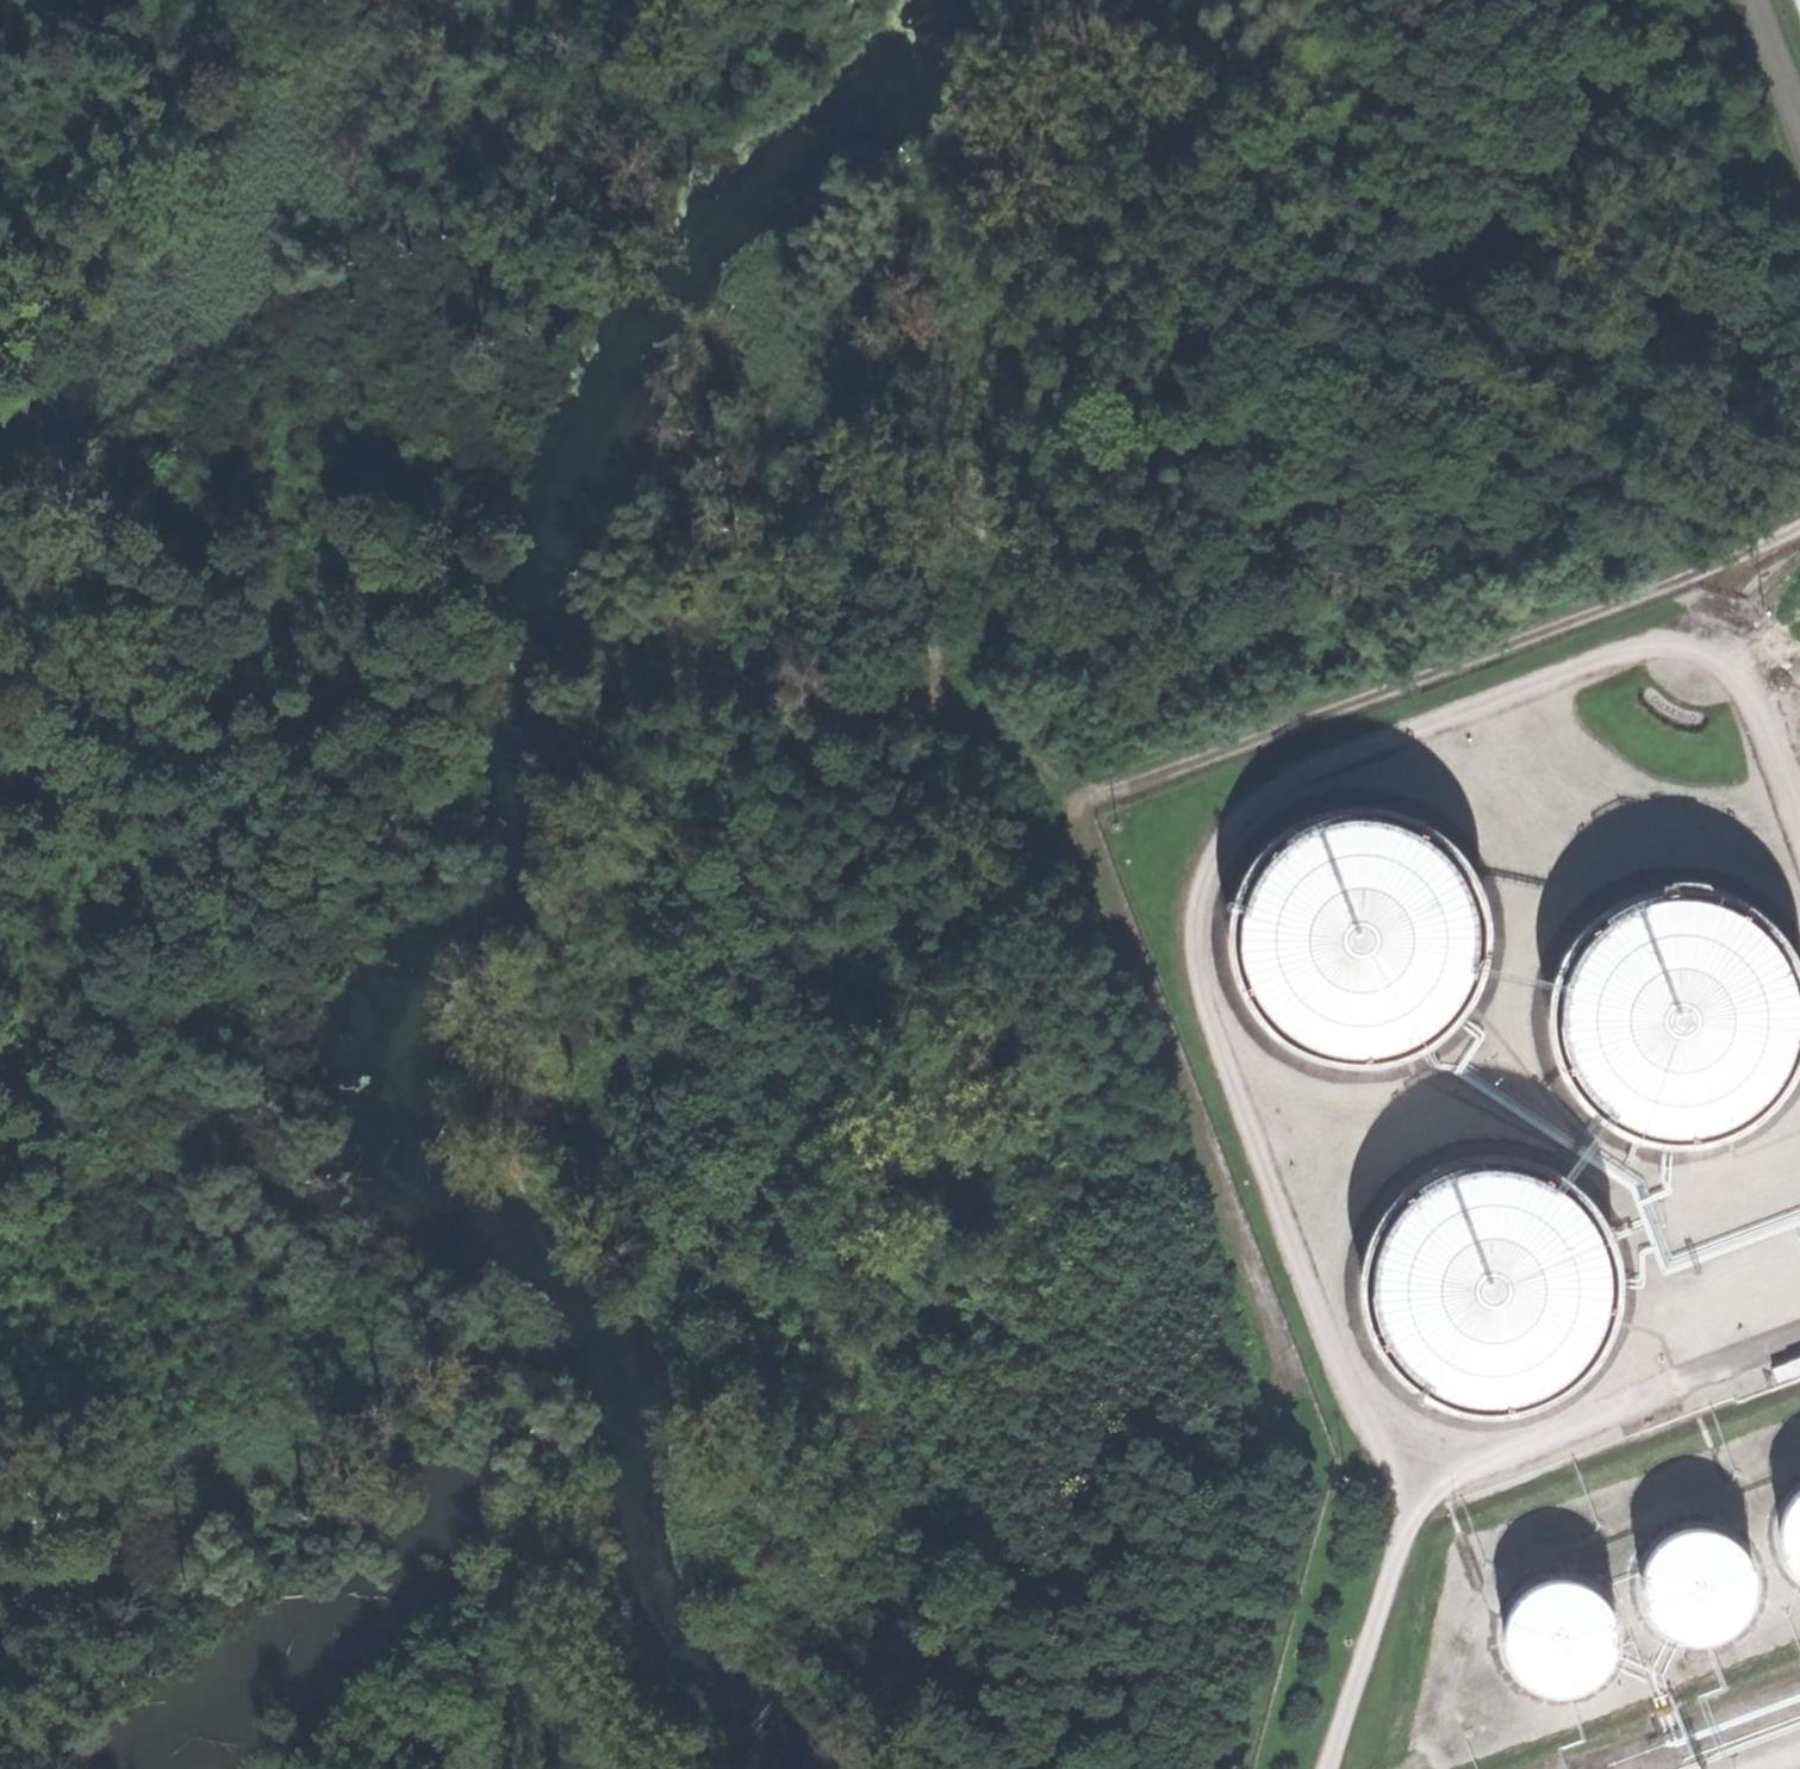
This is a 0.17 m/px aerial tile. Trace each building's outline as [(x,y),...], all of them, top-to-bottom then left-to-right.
[(1475,808),(1449,797),(1401,790),(1355,801),(1304,838),(1281,877),(1272,921),(1277,960),(1295,1001),(1326,1033),(1366,1054),(1400,1060),(1446,1054),(1488,1033),(1508,1015),(1533,973),(1542,925),(1536,884),(1512,841),(1475,808)] [(1776,882),(1728,875),(1682,886),(1631,923),(1608,962),(1599,1006),(1604,1045),(1622,1086),(1653,1118),(1693,1139),(1727,1145),(1773,1139),(1799,1126),(1799,893),(1776,882)] [(1620,1162),(1594,1150),(1546,1144),(1500,1154),(1449,1191),(1426,1230),(1417,1274),(1422,1314),(1440,1354),(1471,1386),(1511,1407),(1546,1413),(1591,1408),(1633,1386),(1653,1368),(1679,1327),(1688,1278),(1681,1238),(1658,1194),(1620,1162)] [(1788,1362),(1793,1376),(1799,1374),(1799,1358),(1788,1362)] [(1686,1564),(1686,1586),(1695,1607),(1712,1622),(1733,1631),(1755,1630),(1776,1621),(1791,1605),(1799,1584),(1799,1562),(1790,1541),(1774,1525),(1753,1517),(1731,1518),(1710,1527),(1694,1543),(1686,1564)] [(1546,1617),(1547,1640),(1556,1660),(1572,1676),(1593,1684),(1616,1684),(1636,1675),(1652,1659),(1660,1638),(1660,1615),(1651,1595),(1635,1579),(1614,1571),(1591,1571),(1570,1580),(1555,1596),(1546,1617)]
